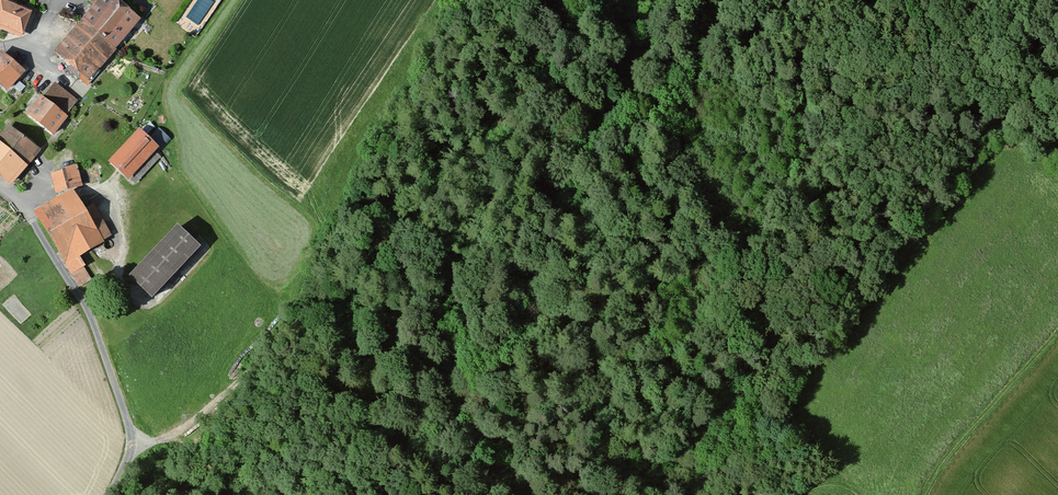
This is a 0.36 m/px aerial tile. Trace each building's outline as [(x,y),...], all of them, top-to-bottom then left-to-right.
[(113,0),(103,0),(57,54),(89,81),(139,21),(113,0)] [(1,4),(0,7),(0,27),(23,36),(31,15),(1,4)] [(1,54),(0,56),(0,85),(7,91),(23,74),(1,54)] [(42,100),(28,117),(53,136),(66,119),(64,118),(76,102),(55,86),(43,101),(42,100)] [(158,127),(153,137),(162,142),(168,132),(158,127)] [(9,128),(0,139),(0,177),(11,186),(38,152),(9,128)] [(158,150),(139,133),(110,164),(129,181),(158,150)] [(85,214),(72,194),(36,216),(72,274),(84,267),(78,257),(111,237),(94,208),(85,214)] [(199,252),(177,231),(131,281),(152,301),(199,252)]
